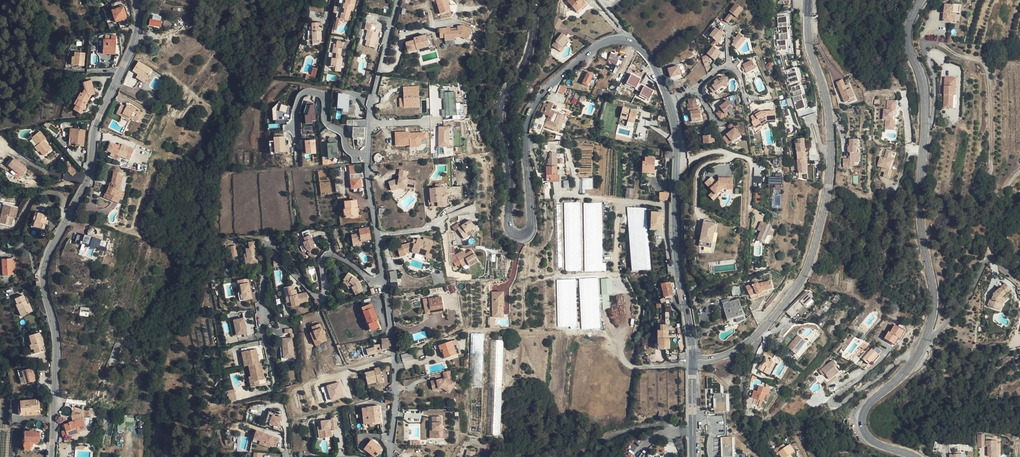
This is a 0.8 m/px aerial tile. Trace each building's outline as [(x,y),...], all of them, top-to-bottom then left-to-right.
[(342,13),(340,19),(348,21),(351,10),(352,6),(353,6),(354,7),(356,0),(346,0),(345,4),(344,4),(343,8),(345,9),(344,13),(342,13)] [(440,14),(450,10),(446,0),(435,0),(440,14)] [(576,11),(585,2),(583,0),(569,0),(568,1),(576,11)] [(585,2),(576,11),(578,13),(588,5),(585,2)] [(745,7),(738,2),(731,9),(733,11),(735,12),(738,15),(745,7)] [(311,3),(309,10),(323,14),(325,7),(311,3)] [(960,13),(960,5),(953,4),(952,5),(945,4),(944,9),(942,9),(942,13),(944,13),(943,21),(950,22),(951,13),(952,13),(952,12),(960,13)] [(115,20),(126,16),(123,7),(112,10),(115,20)] [(731,11),(725,18),(729,21),(734,14),(733,13),(732,12),(731,11)] [(778,53),(790,53),(789,13),(778,13),(778,31),(777,31),(778,53)] [(312,35),(310,35),(308,35),(308,40),(313,40),(318,40),(322,40),(321,27),(319,27),(319,23),(312,23),(312,26),(312,35)] [(367,40),(365,45),(374,48),(378,33),(375,32),(377,25),(366,23),(365,29),(367,30),(365,40),(367,40)] [(450,28),(439,29),(440,38),(445,38),(445,41),(455,40),(455,38),(461,37),(467,40),(472,30),(464,26),(458,27),(458,29),(450,29),(450,28)] [(717,28),(710,35),(715,40),(716,41),(724,34),(722,32),(724,30),(721,26),(718,29),(717,28)] [(553,45),(558,49),(561,46),(562,47),(568,41),(564,38),(566,36),(558,30),(556,28),(554,37),(557,39),(553,45)] [(745,35),(740,31),(733,39),(734,40),(732,43),(734,45),(737,42),(739,44),(743,40),(742,39),(745,35)] [(103,40),(103,51),(115,51),(116,40),(111,40),(112,35),(106,35),(105,40),(103,40)] [(405,43),(408,52),(429,46),(426,35),(414,38),(414,40),(405,43)] [(713,42),(708,48),(710,50),(714,46),(716,44),(713,42)] [(707,55),(706,56),(708,61),(709,59),(710,58),(711,57),(714,59),(720,52),(714,46),(710,50),(707,53),(708,54),(707,55)] [(332,58),(331,67),(335,67),(335,71),(341,72),(342,59),(341,59),(341,57),(342,48),(336,48),(333,48),(333,53),(336,53),(336,59),(332,58)] [(75,52),(74,57),(73,65),(84,66),(85,53),(75,52)] [(611,53),(607,61),(615,65),(619,57),(611,53)] [(706,55),(701,57),(705,66),(710,65),(708,61),(706,56),(706,55)] [(752,58),(742,62),(743,64),(745,69),(746,71),(751,69),(750,67),(755,66),(752,58)] [(141,78),(145,81),(152,70),(139,61),(133,71),(137,73),(137,72),(139,73),(138,74),(142,77),(141,78)] [(675,66),(668,68),(671,78),(681,75),(680,69),(679,65),(675,66)] [(798,66),(786,70),(790,84),(802,81),(798,66)] [(587,86),(593,74),(588,72),(582,83),(587,86)] [(639,83),(642,79),(632,73),(626,84),(641,91),(639,95),(648,100),(654,90),(639,83)] [(711,86),(714,90),(717,87),(719,89),(721,86),(724,86),(724,82),(727,82),(727,77),(721,77),(719,78),(713,82),(714,83),(711,86)] [(956,95),(957,77),(945,77),(945,89),(948,89),(948,93),(945,93),(944,107),(950,107),(950,103),(954,103),(954,95),(956,95)] [(76,105),(73,110),(80,113),(87,101),(86,100),(88,96),(90,96),(95,94),(90,80),(83,82),(84,86),(84,89),(82,93),(80,92),(77,99),(79,100),(76,105)] [(853,98),(849,85),(844,86),(842,80),(836,82),(844,103),(849,101),(848,99),(853,98)] [(802,94),(805,93),(803,83),(790,87),(797,110),(808,107),(805,98),(803,98),(802,94)] [(404,97),(400,97),(400,107),(420,107),(419,86),(404,86),(404,97)] [(441,91),(443,116),(459,115),(459,109),(464,108),(464,102),(457,103),(456,90),(441,91)] [(350,96),(340,94),(339,107),(342,108),(345,108),(345,111),(348,111),(348,114),(355,114),(355,107),(349,106),(350,96)] [(725,114),(732,108),(727,101),(719,107),(721,109),(715,114),(720,119),(726,115),(725,114)] [(547,104),(544,113),(549,115),(544,126),(559,132),(565,116),(551,110),(553,104),(548,102),(547,104)] [(700,117),(700,114),(699,110),(698,106),(696,107),(696,103),(688,104),(689,108),(687,109),(688,112),(690,112),(691,119),(700,117)] [(121,104),(118,111),(123,113),(123,114),(128,116),(131,118),(134,120),(135,120),(138,121),(142,113),(138,111),(138,112),(135,110),(135,109),(127,105),(126,107),(121,104)] [(291,104),(273,106),(275,124),(287,123),(286,117),(292,116),(291,104)] [(317,120),(316,104),(306,105),(308,123),(313,122),(313,120),(317,120)] [(628,120),(627,121),(634,123),(637,111),(622,107),(620,118),(621,118),(628,120)] [(894,113),(894,108),(885,108),(885,113),(882,112),(882,122),(884,122),(883,128),(889,128),(889,122),(890,122),(891,113),(894,113)] [(761,110),(754,113),(754,112),(750,114),(752,118),(750,119),(752,124),(754,124),(759,122),(760,123),(766,122),(775,121),(774,109),(761,110)] [(894,122),(894,113),(891,113),(890,122),(889,122),(889,128),(883,128),(883,131),(893,132),(894,122)] [(439,147),(450,146),(450,126),(439,126),(439,147)] [(71,143),(75,144),(79,144),(79,146),(83,147),(83,145),(85,130),(70,128),(69,137),(71,137),(71,143)] [(357,138),(359,138),(364,138),(364,128),(353,128),(353,137),(354,137),(353,139),(357,139),(357,138)] [(736,128),(730,132),(729,130),(725,133),(731,141),(741,134),(736,128)] [(40,151),(44,156),(52,150),(44,140),(46,139),(40,131),(32,138),(37,145),(35,147),(38,152),(40,151)] [(395,132),(396,146),(410,145),(411,154),(417,154),(417,150),(428,149),(427,132),(409,132),(409,131),(395,132)] [(286,144),(286,136),(274,137),(275,152),(291,151),(290,144),(286,144)] [(710,139),(710,136),(703,136),(703,144),(714,143),(714,139),(710,139)] [(797,143),(798,156),(804,155),(804,151),(806,151),(805,145),(805,142),(805,138),(798,138),(799,143),(797,143)] [(851,168),(851,167),(857,166),(859,165),(860,164),(860,162),(861,162),(861,140),(860,139),(859,138),(858,138),(856,138),(856,139),(849,139),(849,144),(849,147),(848,147),(848,153),(849,153),(850,159),(843,159),(843,168),(851,168)] [(306,154),(317,153),(316,139),(305,140),(306,154)] [(110,142),(107,150),(111,152),(120,155),(129,159),(134,149),(121,144),(120,146),(110,142)] [(328,143),(329,158),(339,157),(338,142),(328,143)] [(891,158),(892,153),(886,151),(884,160),(880,159),(878,167),(882,169),(886,170),(885,173),(884,178),(890,180),(893,171),(891,171),(894,163),(890,161),(891,158)] [(556,153),(550,153),(550,158),(549,159),(549,163),(548,163),(548,167),(546,167),(546,179),(550,179),(550,180),(557,180),(557,175),(557,167),(556,157),(556,158),(556,153)] [(649,171),(649,173),(654,173),(655,158),(645,157),(645,161),(643,161),(642,170),(649,171)] [(805,159),(804,157),(798,158),(800,173),(808,172),(807,159),(805,159)] [(22,173),(25,166),(11,160),(7,167),(22,173)] [(72,176),(78,170),(69,161),(63,166),(72,176)] [(355,172),(355,171),(354,171),(354,170),(354,169),(355,169),(355,168),(355,167),(356,167),(357,166),(358,166),(349,167),(350,174),(356,173),(355,172)] [(398,177),(399,177),(401,178),(400,180),(399,180),(396,180),(388,182),(391,190),(399,187),(399,186),(409,188),(414,189),(416,182),(407,180),(407,178),(406,178),(407,171),(400,170),(398,177)] [(114,171),(111,183),(112,183),(111,186),(109,186),(107,193),(110,194),(107,199),(118,204),(123,192),(119,190),(123,176),(118,175),(119,172),(114,171)] [(356,173),(350,174),(352,189),(362,188),(360,178),(363,178),(363,173),(361,173),(356,173)] [(706,183),(714,191),(710,195),(715,200),(726,189),(733,189),(733,178),(719,178),(719,180),(717,182),(712,177),(706,183)] [(594,189),(594,178),(582,178),(582,189),(594,189)] [(431,203),(442,202),(442,196),(441,187),(430,188),(431,200),(428,200),(429,203),(431,203)] [(448,187),(448,200),(463,199),(462,187),(448,187)] [(633,198),(635,188),(627,187),(626,197),(633,198)] [(660,192),(660,202),(670,201),(669,192),(660,192)] [(344,209),(344,215),(353,215),(353,217),(358,217),(357,201),(345,202),(345,209),(344,209)] [(0,213),(0,221),(13,225),(15,216),(18,217),(20,207),(3,203),(0,213)] [(645,208),(626,207),(630,232),(631,240),(648,240),(645,208)] [(35,212),(34,216),(36,217),(35,221),(34,220),(33,226),(41,228),(43,223),(45,215),(35,212)] [(662,229),(662,213),(652,213),(651,229),(662,229)] [(464,239),(468,236),(466,233),(470,230),(475,227),(470,220),(461,226),(459,223),(452,227),(455,231),(458,229),(464,239)] [(711,249),(717,222),(705,220),(700,246),(711,249)] [(761,231),(758,238),(769,243),(774,231),(771,230),(773,226),(761,221),(758,229),(761,231)] [(351,235),(353,242),(361,241),(366,240),(366,242),(367,244),(372,243),(369,227),(355,230),(356,234),(351,235)] [(307,250),(310,252),(313,254),(317,249),(314,247),(313,245),(312,242),(313,241),(310,235),(307,236),(304,231),(302,232),(304,238),(306,241),(303,242),(304,245),(307,250)] [(103,242),(89,237),(88,239),(78,235),(76,243),(87,247),(88,244),(93,245),(92,248),(97,250),(97,248),(101,249),(103,242)] [(429,253),(431,248),(426,246),(425,248),(421,247),(423,240),(417,238),(415,244),(412,243),(412,242),(402,245),(404,254),(412,251),(412,252),(413,253),(414,253),(414,254),(415,254),(416,254),(416,253),(418,252),(418,250),(424,253),(424,251),(429,253)] [(424,238),(423,240),(421,247),(425,248),(426,246),(431,248),(432,246),(433,243),(433,241),(424,238)] [(650,269),(648,240),(631,240),(634,257),(636,270),(650,269)] [(665,268),(663,240),(652,240),(654,269),(665,268)] [(246,249),(246,253),(248,264),(258,263),(254,242),(249,243),(249,248),(246,249)] [(456,255),(461,264),(466,261),(467,262),(468,264),(477,260),(472,250),(465,254),(463,251),(456,255)] [(426,262),(427,257),(416,253),(414,258),(426,262)] [(13,274),(13,268),(13,263),(12,258),(2,259),(3,275),(13,274)] [(344,280),(349,283),(348,284),(350,288),(352,287),(356,295),(362,291),(360,288),(362,287),(358,281),(347,274),(344,280)] [(248,278),(239,280),(241,290),(243,300),(252,298),(251,292),(249,292),(249,290),(250,290),(248,278)] [(611,305),(610,294),(614,294),(613,278),(601,278),(603,306),(611,305)] [(557,280),(558,312),(562,325),(577,324),(576,279),(557,280)] [(751,285),(751,284),(746,287),(750,296),(756,294),(756,295),(762,293),(762,291),(772,289),(770,280),(758,283),(757,282),(751,285)] [(664,297),(677,294),(675,282),(662,284),(664,297)] [(990,300),(989,307),(998,309),(1000,301),(1006,294),(1005,293),(1009,288),(1002,283),(992,295),(993,296),(992,298),(992,301),(990,300)] [(739,292),(739,289),(736,284),(731,285),(732,293),(739,292)] [(306,292),(297,294),(297,295),(295,295),(294,290),(293,286),(282,288),(284,298),(286,297),(287,303),(291,302),(292,307),(300,305),(300,304),(309,302),(306,292)] [(503,306),(503,297),(498,297),(498,292),(492,292),(493,317),(502,317),(502,306),(503,306)] [(791,306),(798,312),(804,306),(803,305),(811,297),(807,294),(806,292),(791,306)] [(1009,296),(1006,294),(1000,301),(998,309),(1002,310),(1003,303),(1009,296)] [(16,304),(21,316),(32,311),(29,303),(27,304),(23,295),(13,299),(16,305),(16,304)] [(428,299),(430,312),(443,310),(441,297),(428,299)] [(722,301),(723,303),(728,319),(742,314),(738,300),(730,302),(729,299),(722,301)] [(362,308),(370,329),(379,326),(377,321),(378,320),(372,304),(362,308)] [(807,309),(804,306),(798,312),(801,315),(807,309)] [(233,320),(237,335),(246,333),(243,318),(233,320)] [(320,322),(312,326),(314,330),(319,343),(327,340),(320,322)] [(665,343),(669,343),(669,339),(668,339),(666,339),(666,335),(668,334),(668,325),(660,325),(660,331),(657,330),(657,349),(665,349),(665,343)] [(894,325),(890,332),(898,337),(900,338),(904,331),(894,325)] [(314,330),(310,332),(316,345),(319,343),(314,330)] [(894,344),(898,337),(890,332),(888,331),(884,338),(894,344)] [(30,345),(32,354),(43,351),(41,346),(43,345),(41,336),(40,336),(39,332),(29,335),(32,344),(30,345)] [(794,351),(802,337),(793,332),(785,346),(794,351)] [(293,333),(290,333),(291,338),(282,339),(283,349),(285,349),(286,358),(294,357),(292,338),(294,338),(293,333)] [(471,356),(483,359),(484,334),(471,333),(471,353),(471,356)] [(379,355),(383,354),(382,339),(373,341),(379,355)] [(382,339),(383,354),(391,354),(391,349),(390,339),(389,339),(382,339)] [(490,361),(503,364),(504,340),(491,340),(490,361)] [(122,342),(115,341),(107,368),(114,370),(122,342)] [(453,346),(452,341),(439,345),(441,351),(442,351),(445,358),(456,354),(453,346)] [(256,349),(249,351),(244,352),(247,366),(249,366),(251,376),(252,382),(259,381),(265,379),(261,363),(259,363),(256,349)] [(878,354),(873,350),(871,349),(863,359),(868,364),(871,362),(878,354)] [(412,352),(401,355),(403,362),(414,359),(412,352)] [(880,355),(878,354),(871,362),(872,363),(880,355)] [(483,366),(483,359),(471,356),(469,387),(468,432),(481,432),(482,402),(483,366)] [(768,375),(775,363),(766,358),(761,368),(759,367),(758,370),(768,375)] [(832,375),(838,371),(834,366),(832,364),(835,362),(832,359),(821,368),(824,373),(827,376),(831,373),(832,375)] [(500,436),(503,364),(490,361),(487,435),(500,436)] [(35,380),(32,367),(24,369),(22,370),(25,383),(35,380)] [(365,373),(367,381),(377,379),(377,382),(378,383),(383,382),(380,368),(374,369),(375,371),(365,373)] [(445,372),(446,378),(448,378),(451,379),(454,380),(452,370),(445,372)] [(346,373),(332,377),(341,407),(355,403),(346,373)] [(835,378),(832,375),(829,378),(823,383),(825,386),(835,378)] [(326,410),(341,407),(332,377),(318,380),(326,410)] [(713,388),(715,412),(730,411),(729,394),(727,394),(727,393),(725,393),(724,386),(713,377),(708,377),(708,388),(713,388)] [(433,381),(434,390),(444,388),(448,387),(453,388),(456,381),(454,380),(451,379),(444,381),(443,379),(433,381)] [(303,386),(303,388),(311,415),(325,411),(317,382),(303,386)] [(759,386),(757,392),(755,399),(763,402),(765,395),(768,396),(770,389),(759,386)] [(229,394),(230,402),(237,400),(235,392),(229,394)] [(20,401),(21,406),(21,412),(26,412),(26,414),(32,414),(32,412),(34,412),(34,410),(39,410),(39,404),(37,404),(36,400),(20,401)] [(369,424),(376,424),(375,422),(378,422),(381,421),(379,406),(367,407),(367,408),(369,424)] [(83,410),(74,408),(71,416),(73,421),(69,423),(64,425),(66,430),(67,435),(86,430),(82,415),(84,415),(83,411),(83,410)] [(282,419),(280,418),(278,417),(272,415),(273,414),(269,412),(266,420),(271,421),(270,424),(274,425),(279,427),(282,419)] [(442,416),(433,416),(433,430),(433,434),(434,434),(434,438),(448,438),(448,430),(443,430),(442,430),(442,426),(442,416)] [(326,423),(318,425),(319,430),(322,429),(324,441),(333,439),(330,427),(332,427),(333,432),(338,431),(335,417),(330,418),(330,421),(329,421),(329,422),(326,423)] [(25,431),(25,444),(30,444),(30,447),(33,447),(33,442),(40,442),(40,431),(25,431)] [(262,433),(256,431),(253,439),(260,441),(271,444),(276,446),(279,438),(268,435),(267,437),(264,436),(262,435),(262,433)] [(721,437),(722,456),(736,456),(735,436),(721,437)] [(364,449),(375,456),(377,456),(383,447),(371,439),(364,449)] [(996,454),(996,450),(996,444),(997,444),(997,442),(987,444),(988,454),(996,454)] [(790,444),(778,452),(781,456),(792,456),(790,454),(794,452),(790,444)]
